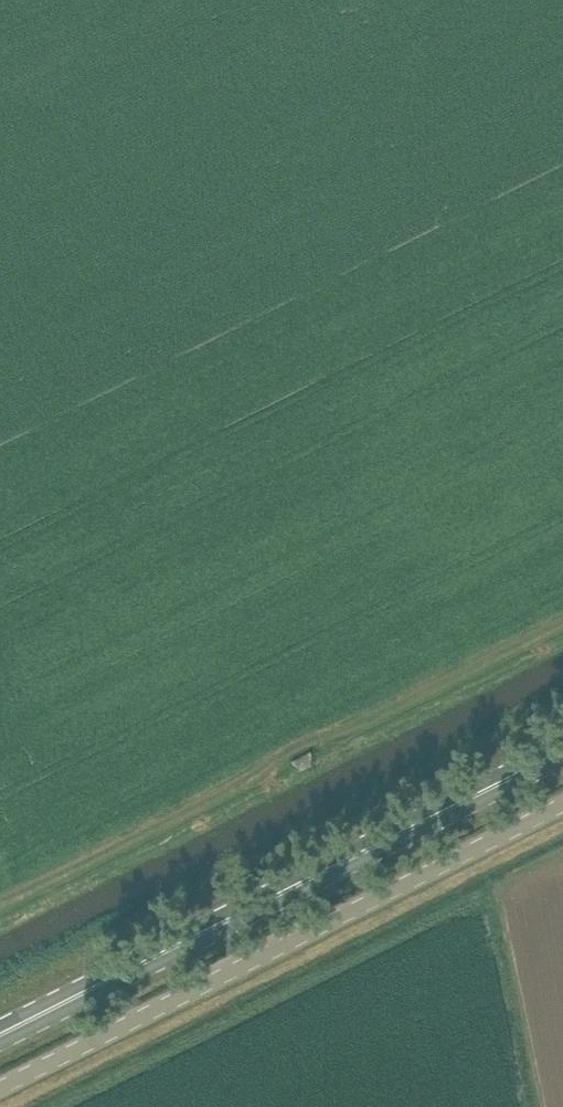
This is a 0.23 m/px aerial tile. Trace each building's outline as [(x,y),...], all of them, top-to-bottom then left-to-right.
[(312,754),(311,751),(289,761),(291,765),(302,771),(312,766),(312,754)]
